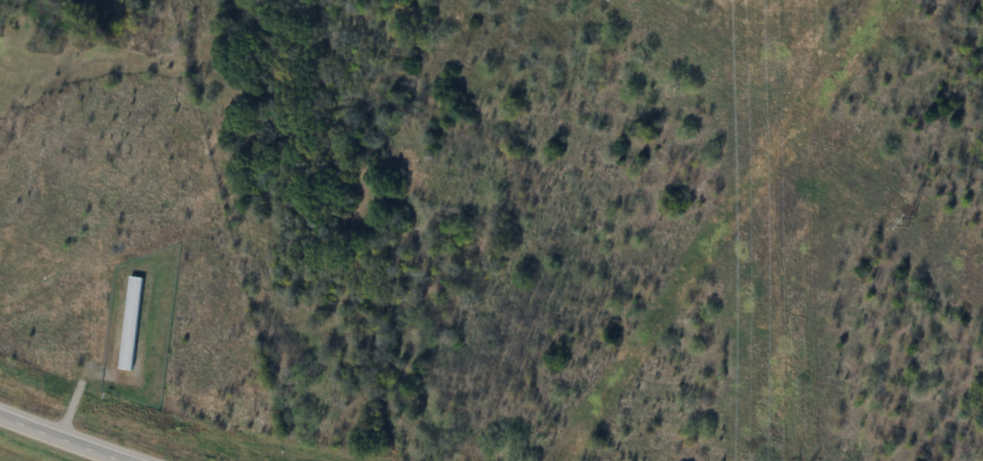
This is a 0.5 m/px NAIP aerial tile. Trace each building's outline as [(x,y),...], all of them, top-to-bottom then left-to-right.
[(128,276),(141,278),(129,370),(116,369),(128,276)]
